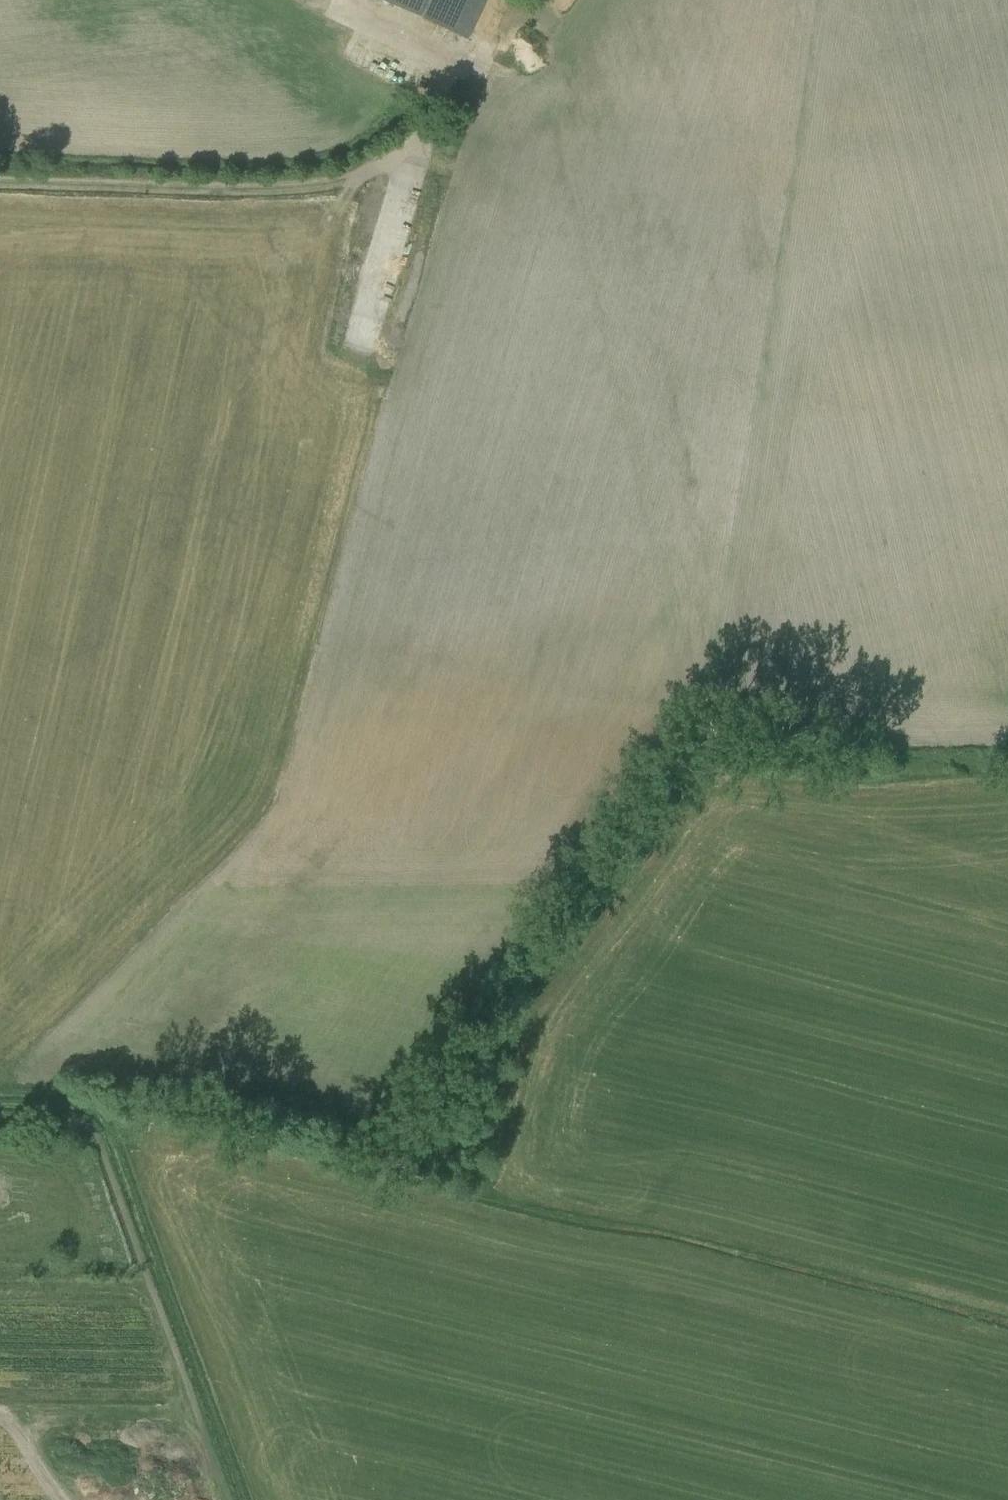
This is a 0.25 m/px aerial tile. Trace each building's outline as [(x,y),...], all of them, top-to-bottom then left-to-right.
[(424,20),(434,0),(381,0),(424,20)]
